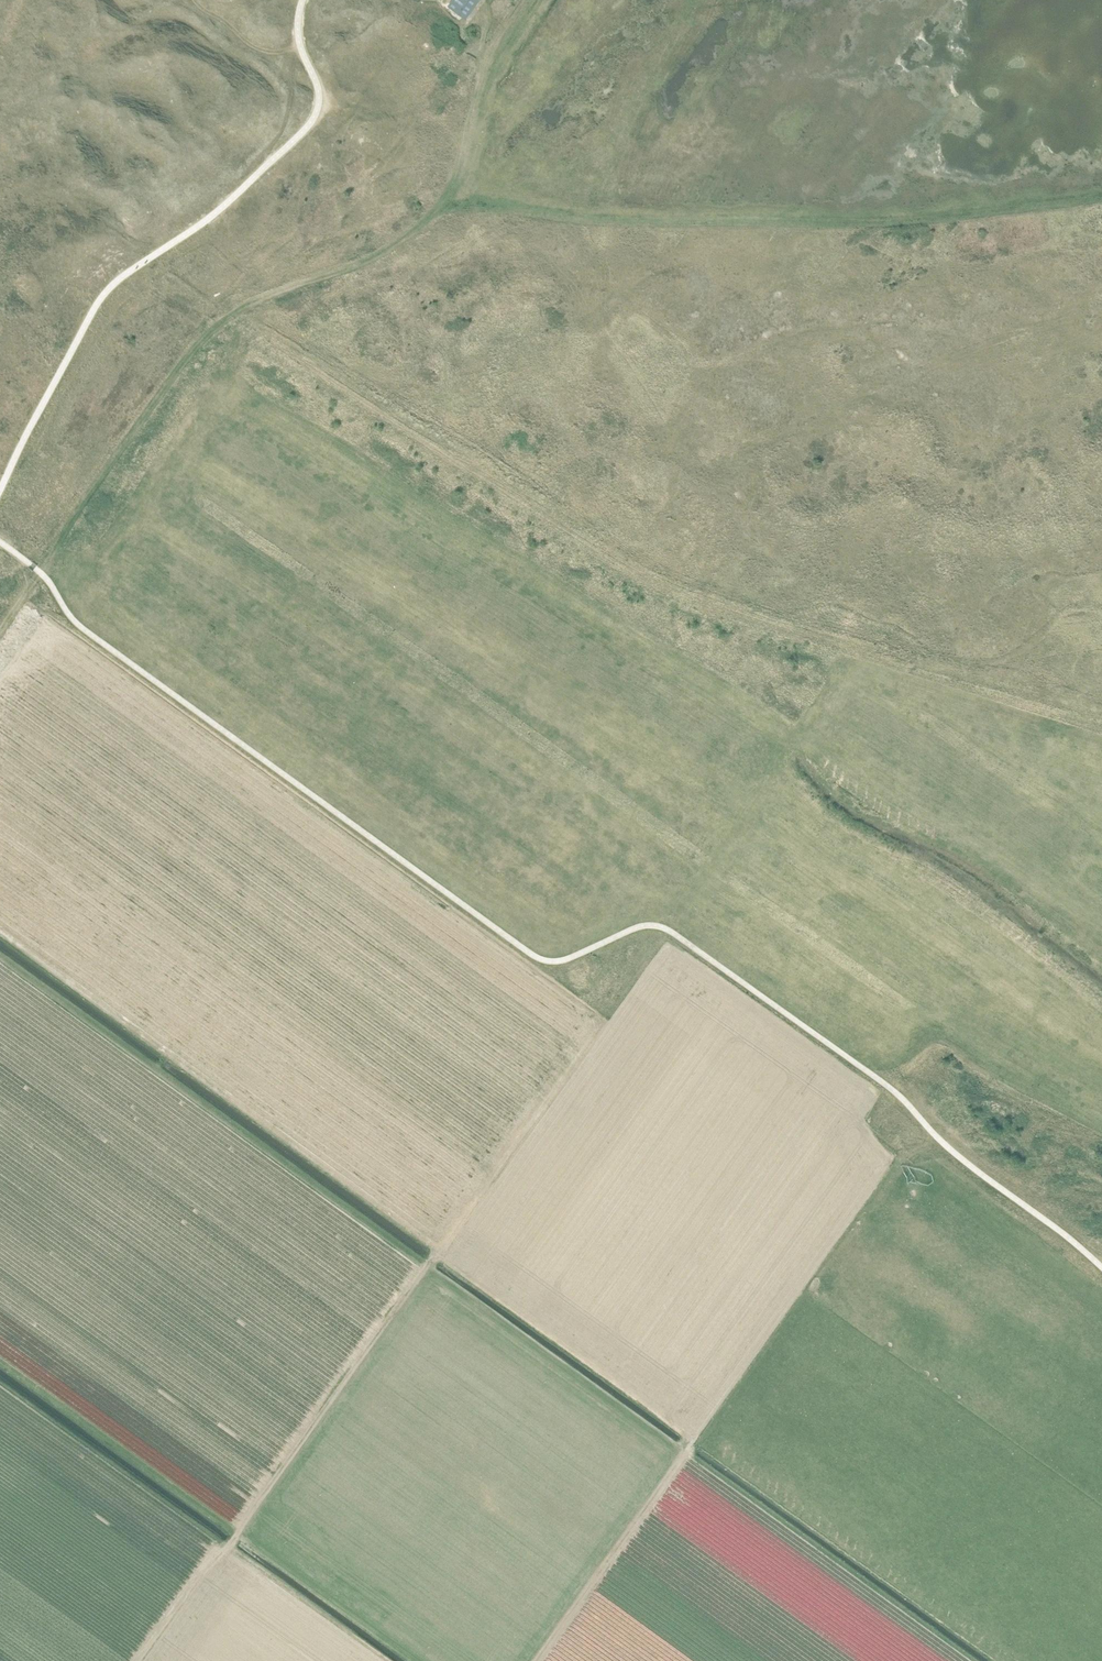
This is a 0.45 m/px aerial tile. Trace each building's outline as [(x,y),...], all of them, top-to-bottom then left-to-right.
[(448,5),(454,9),(456,7),(464,13),(474,0),(452,0),(448,5)]
